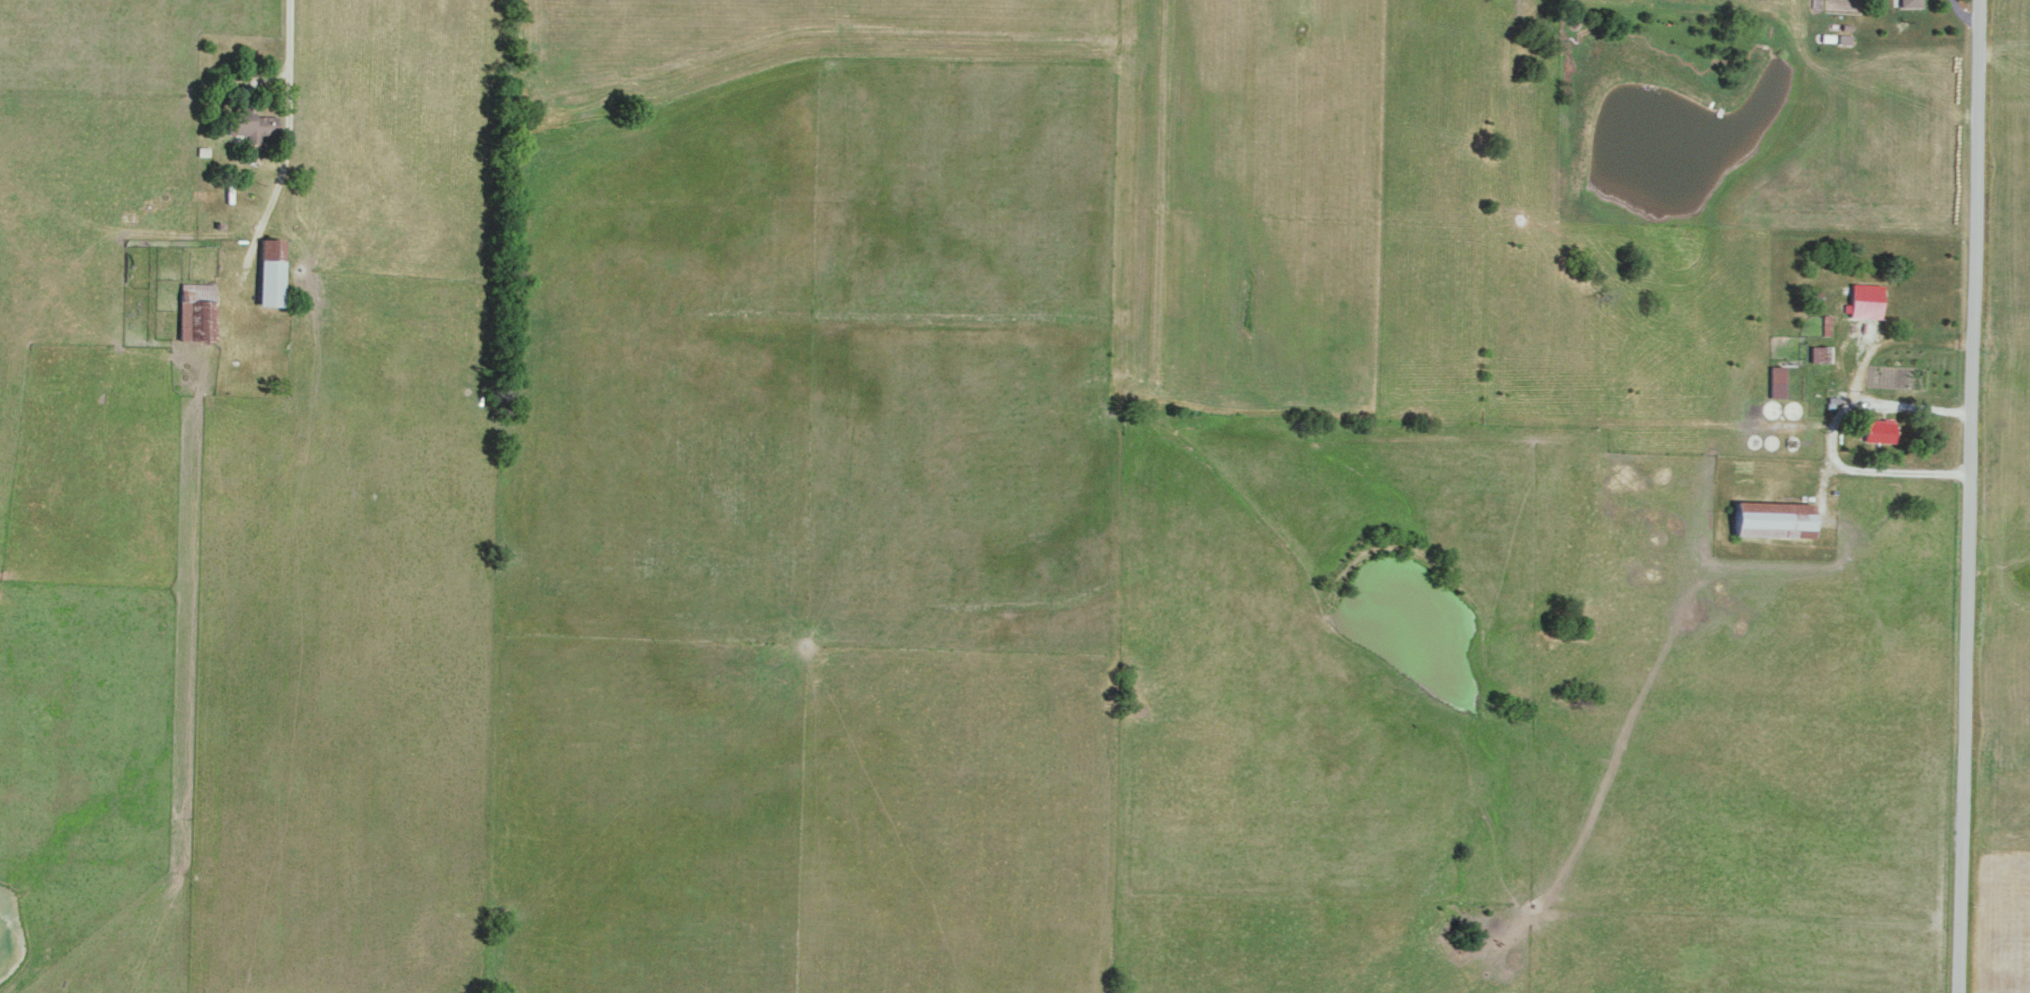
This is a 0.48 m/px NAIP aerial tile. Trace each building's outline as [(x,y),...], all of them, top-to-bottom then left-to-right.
[(257,134),(273,134),(274,115),(244,114),(244,119),(229,118),(229,133),(247,133),(246,143),(257,144),(257,134)] [(280,239),(256,238),(255,305),(279,306),(280,239)] [(177,340),(212,340),(212,283),(181,283),(181,299),(177,299),(177,340)] [(1879,317),(1880,284),(1849,283),(1849,304),(1842,304),(1842,315),(1879,317)] [(1829,314),(1821,314),(1821,335),(1829,334),(1829,314)] [(1783,366),(1768,366),(1769,397),(1783,396),(1783,366)] [(1891,442),(1892,419),(1862,418),(1862,441),(1891,442)] [(1809,538),(1809,504),(1732,502),(1731,536),(1809,538)]
